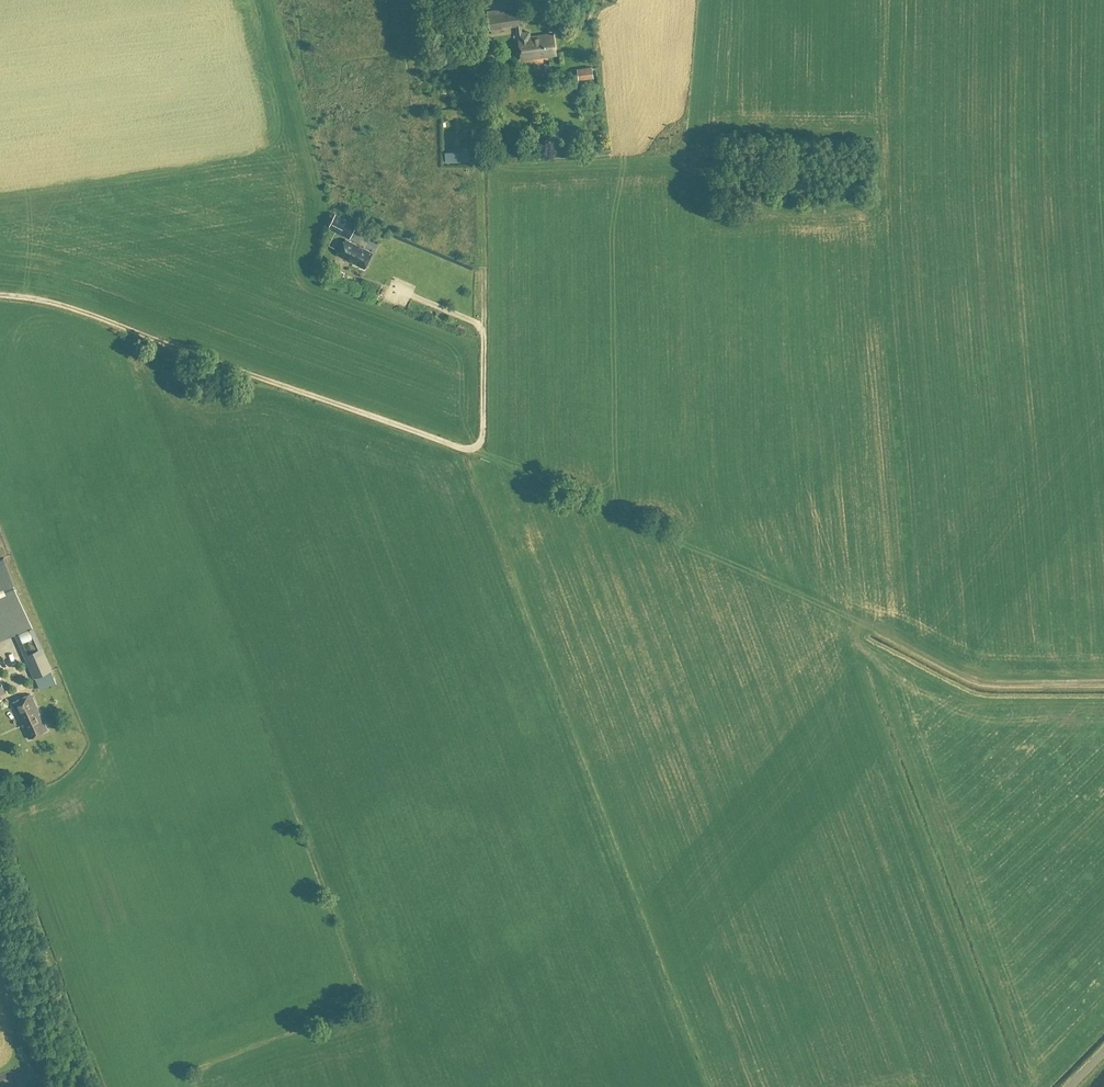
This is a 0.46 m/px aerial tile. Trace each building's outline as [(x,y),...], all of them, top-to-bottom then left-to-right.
[(518,7),(488,12),(490,30),(502,28),(501,26),(510,25),(510,26),(517,25),(519,39),(518,39),(521,60),(556,55),(553,34),(529,37),(529,33),(521,34),(520,25),(521,25),(518,7)] [(577,71),(578,80),(593,78),(591,69),(577,71)] [(356,224),(336,214),(329,227),(349,237),(356,224)] [(347,240),(338,256),(365,270),(374,254),(347,240)] [(0,561),(0,639),(31,626),(3,560),(0,561)] [(24,656),(33,679),(52,671),(42,648),(24,656)] [(31,695),(12,703),(28,738),(47,730),(31,695)] [(28,1086),(32,1086),(36,1085),(32,1073),(24,1076),(28,1086)]
